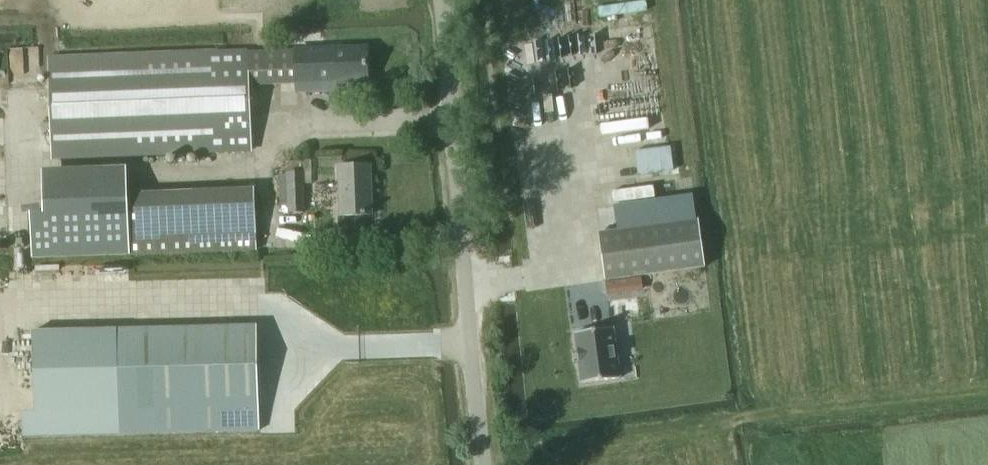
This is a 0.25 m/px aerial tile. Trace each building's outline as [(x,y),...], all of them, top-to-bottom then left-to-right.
[(675,0),(594,0),(613,138),(692,127),(675,0)] [(296,49),(248,51),(250,86),(297,84),(367,81),(365,46),(296,49)] [(48,57),(52,136),(53,159),(253,152),(250,86),(248,51),(248,50),(48,57)] [(679,160),(653,161),(653,152),(630,153),(631,174),(680,172),(679,160)] [(373,214),(371,164),(338,166),(340,216),(373,214)] [(22,211),(23,257),(249,252),(248,187),(119,190),(119,165),(34,167),(35,211),(22,211)] [(288,207),(288,213),(305,213),(303,171),(286,172),(287,186),(282,187),(283,208),(288,207)] [(705,267),(698,220),(599,233),(606,280),(705,267)] [(261,431),(260,406),(258,324),(96,328),(98,411),(100,436),(261,431)] [(619,379),(613,330),(576,335),(583,384),(619,379)] [(15,372),(45,375),(46,361),(32,360),(33,346),(18,345),(15,372)]
